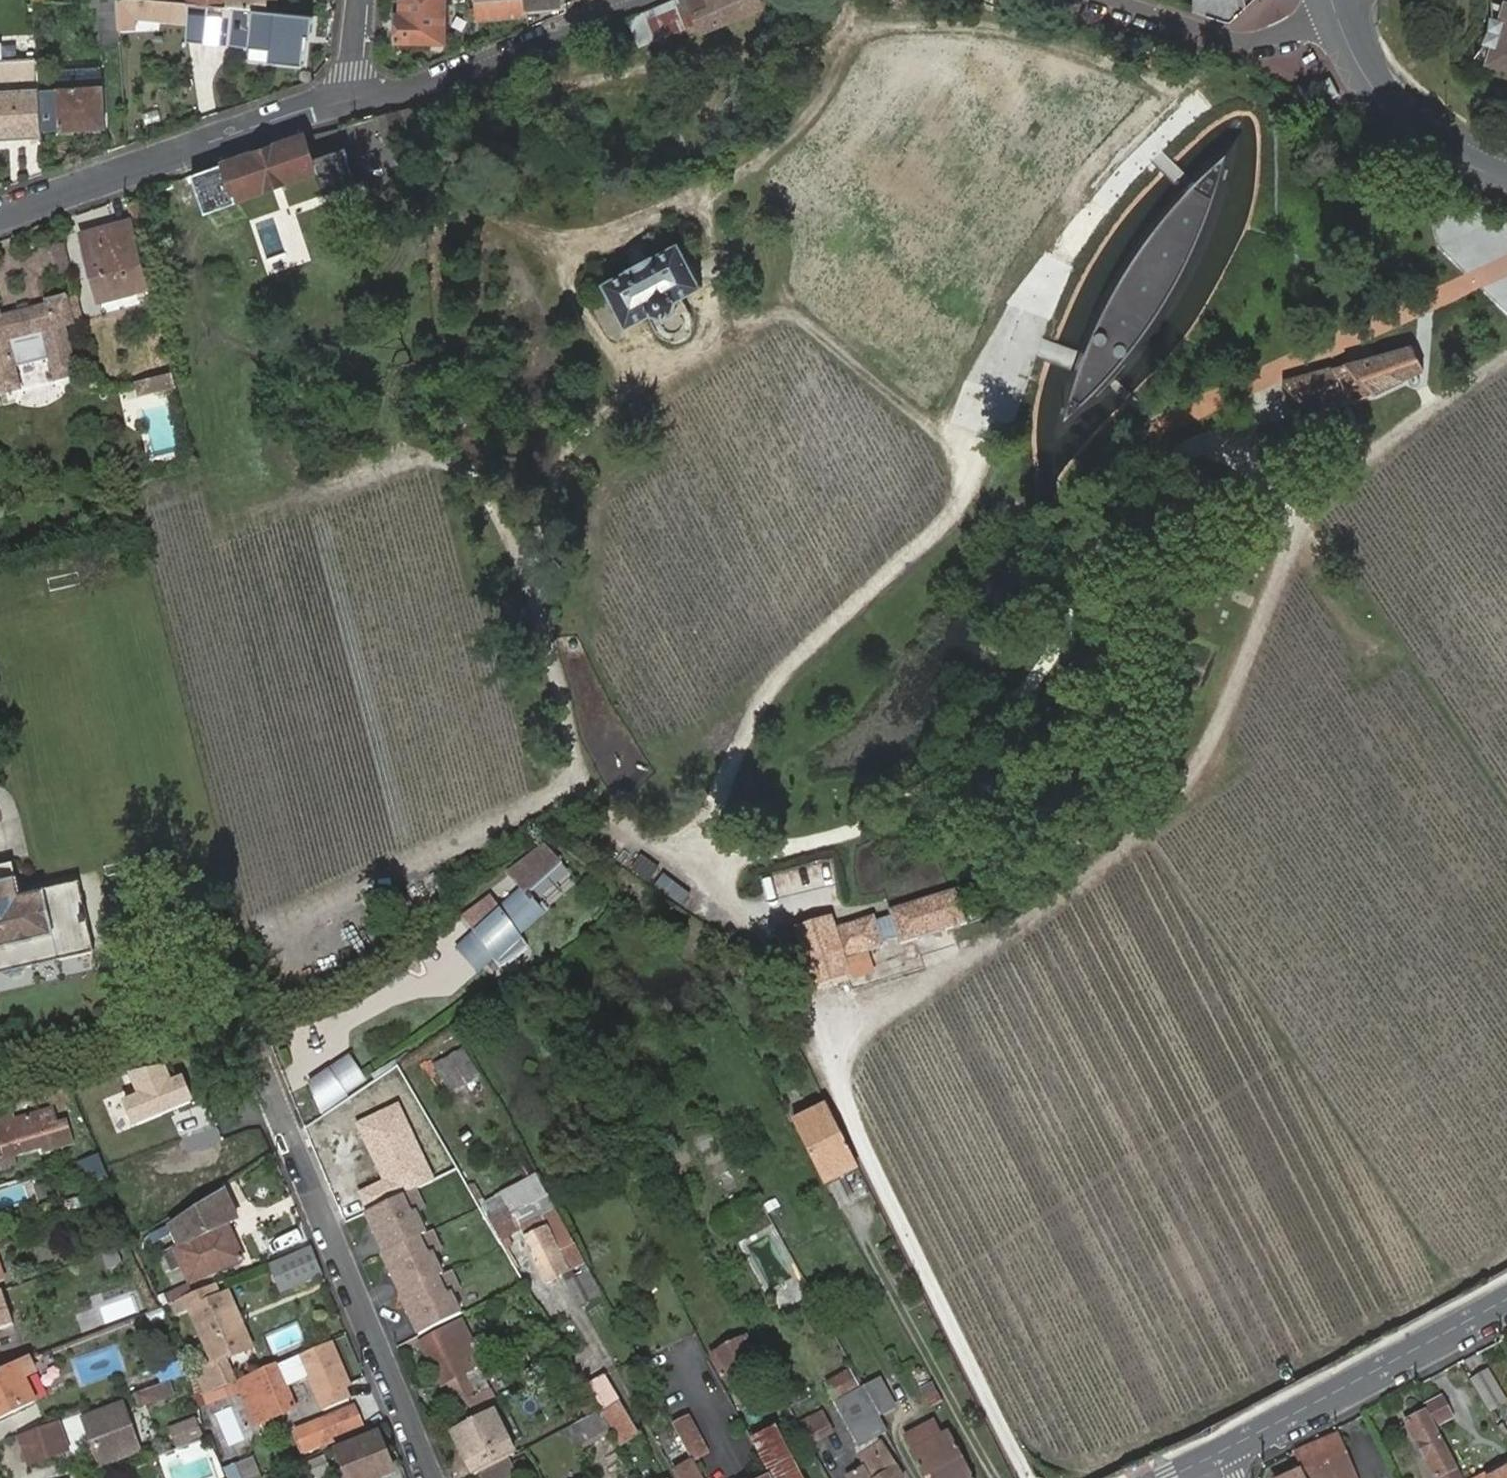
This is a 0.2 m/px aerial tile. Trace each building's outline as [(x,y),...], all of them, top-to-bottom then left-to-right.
[(119,31),(137,30),(138,20),(188,25),(186,42),(205,44),(210,5),(190,3),(153,0),(117,0),(118,7),(119,31)] [(190,3),(210,5),(231,7),(235,9),(266,11),(267,0),(190,0),(190,3)] [(277,12),(278,0),(267,0),(266,11),(277,12)] [(403,0),(393,0),(392,36),(398,37),(398,14),(403,14),(403,0)] [(403,14),(398,14),(398,37),(398,41),(398,46),(430,47),(429,41),(446,42),(446,0),(403,0),(403,14)] [(527,15),(527,10),(526,0),(477,0),(479,19),(527,15)] [(527,10),(560,7),(559,0),(526,0),(527,10)] [(712,6),(695,13),(702,31),(761,7),(758,0),(710,0),(712,6)] [(1506,2),(1489,61),(1506,67),(1506,2)] [(118,7),(100,6),(102,43),(120,41),(119,31),(119,28),(118,7)] [(314,17),(235,9),(231,45),(272,50),(271,62),(302,65),(306,37),(312,37),(314,17)] [(265,62),(265,51),(243,50),(243,61),(265,62)] [(37,65),(0,68),(0,140),(42,137),(37,65)] [(58,87),(60,114),(61,130),(105,128),(103,85),(100,85),(99,75),(62,77),(62,87),(58,87)] [(50,115),(60,114),(58,87),(48,88),(50,115)] [(376,117),(349,123),(357,153),(384,144),(376,117)] [(349,123),(349,122),(341,123),(340,126),(320,131),(218,167),(219,172),(226,170),(235,198),(357,155),(357,153),(349,123)] [(1207,209),(1226,149),(1192,180),(1188,184),(1149,229),(1117,277),(1095,318),(1079,361),(1076,369),(1063,414),(1095,387),(1117,363),(1146,325),(1147,293),(1166,294),(1192,248),(1207,209)] [(130,205),(136,227),(154,222),(148,200),(130,205)] [(118,295),(148,287),(139,249),(131,220),(116,224),(117,231),(102,234),(101,229),(84,234),(100,294),(117,290),(118,295)] [(117,231),(116,224),(101,229),(102,234),(117,231)] [(604,284),(627,327),(651,314),(663,319),(673,313),(677,300),(701,287),(678,243),(604,284)] [(41,273),(69,268),(65,244),(37,248),(41,273)] [(101,299),(118,295),(117,290),(100,294),(101,299)] [(20,396),(19,391),(29,388),(25,372),(49,366),(55,388),(80,382),(69,333),(77,331),(70,302),(0,320),(0,401),(20,396)] [(1376,395),(1408,378),(1423,370),(1409,348),(1282,381),(1281,382),(1310,411),(1342,405),(1376,395)] [(136,392),(175,384),(172,370),(133,378),(136,392)] [(488,950),(478,958),(489,972),(497,966),(504,976),(532,955),(522,942),(547,923),(532,905),(571,875),(556,857),(519,887),(530,902),(508,920),(500,909),(472,930),(480,941),(488,950)] [(767,872),(779,922),(842,907),(830,858),(767,872)] [(102,948),(86,877),(23,892),(15,861),(0,864),(0,971),(102,948)] [(491,896),(500,904),(516,885),(508,877),(491,896)] [(809,985),(816,983),(848,973),(844,958),(885,946),(884,943),(898,939),(900,945),(967,924),(956,890),(889,910),(891,917),(878,920),(876,915),(835,927),(832,918),(801,927),(814,972),(804,975),(809,985)] [(801,927),(780,934),(804,975),(814,972),(801,927)] [(480,941),(461,955),(480,979),(489,972),(478,958),(488,950),(480,941)] [(464,1050),(439,1064),(453,1092),(479,1078),(464,1050)] [(330,1072),(341,1099),(360,1086),(349,1059),(330,1072)] [(414,1093),(402,1071),(375,1089),(371,1091),(368,1085),(318,1118),(333,1139),(358,1122),(351,1111),(362,1103),(377,1094),(385,1108),(390,1105),(414,1151),(409,1153),(417,1172),(419,1172),(425,1184),(450,1172),(408,1096),(414,1093)] [(330,1072),(310,1086),(321,1112),(341,1099),(330,1072)] [(362,1103),(351,1111),(358,1122),(370,1115),(362,1103)] [(400,1154),(409,1153),(414,1151),(390,1105),(385,1108),(381,1116),(400,1154)] [(854,1166),(825,1108),(794,1124),(825,1183),(854,1166)] [(9,1158),(63,1142),(54,1112),(15,1123),(14,1118),(0,1123),(0,1127),(9,1158)] [(584,1262),(557,1211),(539,1177),(505,1195),(550,1281),(584,1262)] [(15,1205),(10,1188),(0,1190),(0,1210),(15,1205)] [(425,1208),(416,1188),(403,1194),(412,1214),(421,1210),(425,1208)] [(403,1194),(366,1212),(386,1253),(421,1237),(431,1232),(421,1210),(412,1214),(403,1194)] [(202,1205),(172,1224),(175,1232),(177,1235),(209,1222),(207,1216),(202,1205)] [(493,1209),(484,1213),(493,1229),(502,1225),(493,1209)] [(219,1210),(207,1216),(209,1222),(177,1235),(181,1244),(174,1247),(175,1250),(167,1253),(175,1268),(183,1265),(191,1284),(244,1260),(228,1224),(225,1225),(219,1210)] [(175,1232),(172,1224),(152,1234),(156,1243),(175,1232)] [(443,1249),(434,1230),(431,1232),(421,1237),(430,1255),(439,1251),(443,1249)] [(386,1253),(384,1254),(403,1294),(438,1277),(449,1272),(439,1251),(430,1255),(421,1237),(386,1253)] [(283,1295),(324,1277),(312,1249),(270,1267),(283,1295)] [(604,1294),(591,1270),(575,1278),(587,1303),(604,1294)] [(456,1292),(460,1290),(451,1271),(449,1272),(438,1277),(447,1296),(456,1292)] [(401,1295),(420,1335),(466,1313),(456,1292),(447,1296),(438,1277),(403,1294),(401,1295)] [(168,1297),(172,1305),(188,1299),(193,1297),(189,1287),(168,1297)] [(205,1369),(210,1396),(218,1392),(236,1384),(226,1362),(253,1351),(230,1298),(222,1301),(216,1287),(193,1297),(188,1299),(217,1363),(205,1369)] [(10,1317),(0,1294),(0,1321),(10,1317)] [(493,1409),(497,1406),(476,1362),(458,1324),(428,1338),(468,1421),(493,1409)] [(746,1337),(712,1355),(724,1377),(756,1360),(746,1337)] [(421,1341),(461,1424),(468,1421),(428,1338),(421,1341)] [(12,1367),(0,1373),(0,1422),(30,1409),(12,1367)] [(296,1409),(277,1367),(238,1383),(257,1426),(296,1409)] [(1485,1367),(1469,1376),(1490,1411),(1506,1402),(1485,1367)] [(859,1390),(849,1372),(826,1383),(861,1448),(856,1450),(867,1471),(870,1477),(902,1477),(896,1468),(895,1469),(878,1438),(886,1433),(878,1418),(863,1390),(860,1392),(859,1390)] [(177,1394),(185,1420),(190,1437),(193,1446),(207,1441),(201,1414),(189,1375),(172,1381),(177,1394)] [(605,1378),(586,1388),(602,1414),(611,1430),(621,1447),(640,1436),(605,1378)] [(172,1381),(136,1394),(140,1406),(177,1394),(172,1381)] [(880,1381),(863,1390),(878,1418),(894,1409),(880,1381)] [(943,1404),(932,1384),(922,1390),(931,1410),(934,1408),(943,1404)] [(218,1392),(210,1396),(212,1405),(222,1401),(218,1392)] [(1441,1395),(1423,1404),(1435,1427),(1453,1418),(1441,1395)] [(943,1404),(934,1408),(946,1431),(955,1426),(943,1404)] [(84,1422),(101,1466),(139,1453),(123,1408),(84,1422)] [(327,1421),(335,1439),(364,1427),(356,1409),(327,1421)] [(452,1429),(476,1475),(482,1471),(509,1458),(516,1455),(493,1409),(468,1421),(461,1424),(452,1429)] [(824,1410),(802,1421),(814,1444),(836,1433),(824,1410)] [(611,1430),(602,1414),(566,1431),(567,1434),(575,1448),(611,1430)] [(1436,1477),(1459,1477),(1425,1415),(1408,1424),(1436,1477)] [(690,1416),(674,1424),(694,1461),(709,1453),(690,1416)] [(933,1419),(903,1436),(912,1454),(943,1437),(933,1419)] [(56,1424),(18,1438),(29,1466),(66,1452),(56,1424)] [(752,1441),(754,1447),(770,1477),(799,1477),(773,1430),(752,1441)] [(575,1448),(567,1434),(548,1445),(556,1458),(575,1448)] [(346,1477),(382,1477),(394,1473),(377,1435),(335,1453),(346,1477)] [(924,1477),(971,1477),(948,1435),(943,1437),(912,1454),(911,1455),(924,1477)] [(1340,1437),(1294,1457),(1303,1476),(1304,1477),(1321,1477),(1337,1471),(1341,1477),(1345,1477),(1355,1474),(1340,1437)] [(482,1471),(485,1477),(519,1477),(509,1458),(482,1471)] [(697,1467),(677,1477),(678,1477),(703,1477),(697,1467)] [(1489,1477),(1506,1477),(1506,1469),(1489,1477)]
